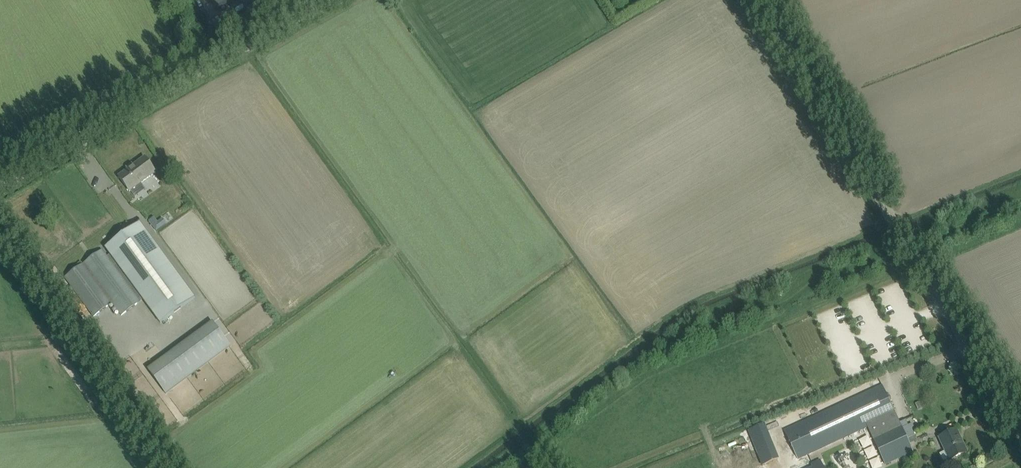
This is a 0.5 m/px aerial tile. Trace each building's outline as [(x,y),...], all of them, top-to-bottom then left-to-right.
[(216,10),(233,0),(210,0),(216,10)] [(848,94),(838,98),(841,107),(851,103),(848,94)] [(118,176),(130,191),(156,172),(145,157),(118,176)] [(154,217),(149,221),(156,231),(161,227),(154,217)] [(140,223),(105,248),(161,323),(195,298),(140,223)] [(102,250),(65,278),(94,317),(113,303),(122,315),(140,302),(102,250)] [(230,346),(213,322),(148,369),(166,393),(230,346)] [(885,464),(913,452),(882,386),(784,431),(797,460),(867,427),(885,464)] [(779,459),(765,424),(748,431),(762,466),(779,459)] [(944,461),(949,459),(950,460),(967,452),(956,430),(939,437),(946,451),(940,453),(944,461)]
